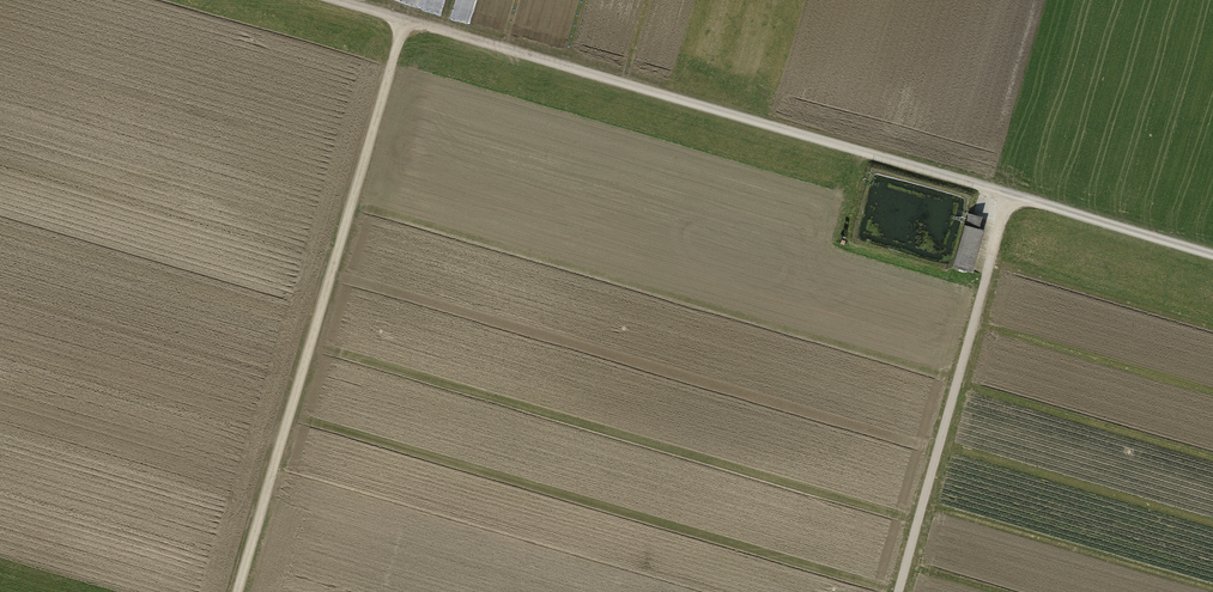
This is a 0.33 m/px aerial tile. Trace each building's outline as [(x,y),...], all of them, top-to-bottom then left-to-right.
[(981,218),(965,214),(951,266),(972,272),(982,231),(978,229),(981,218)]
